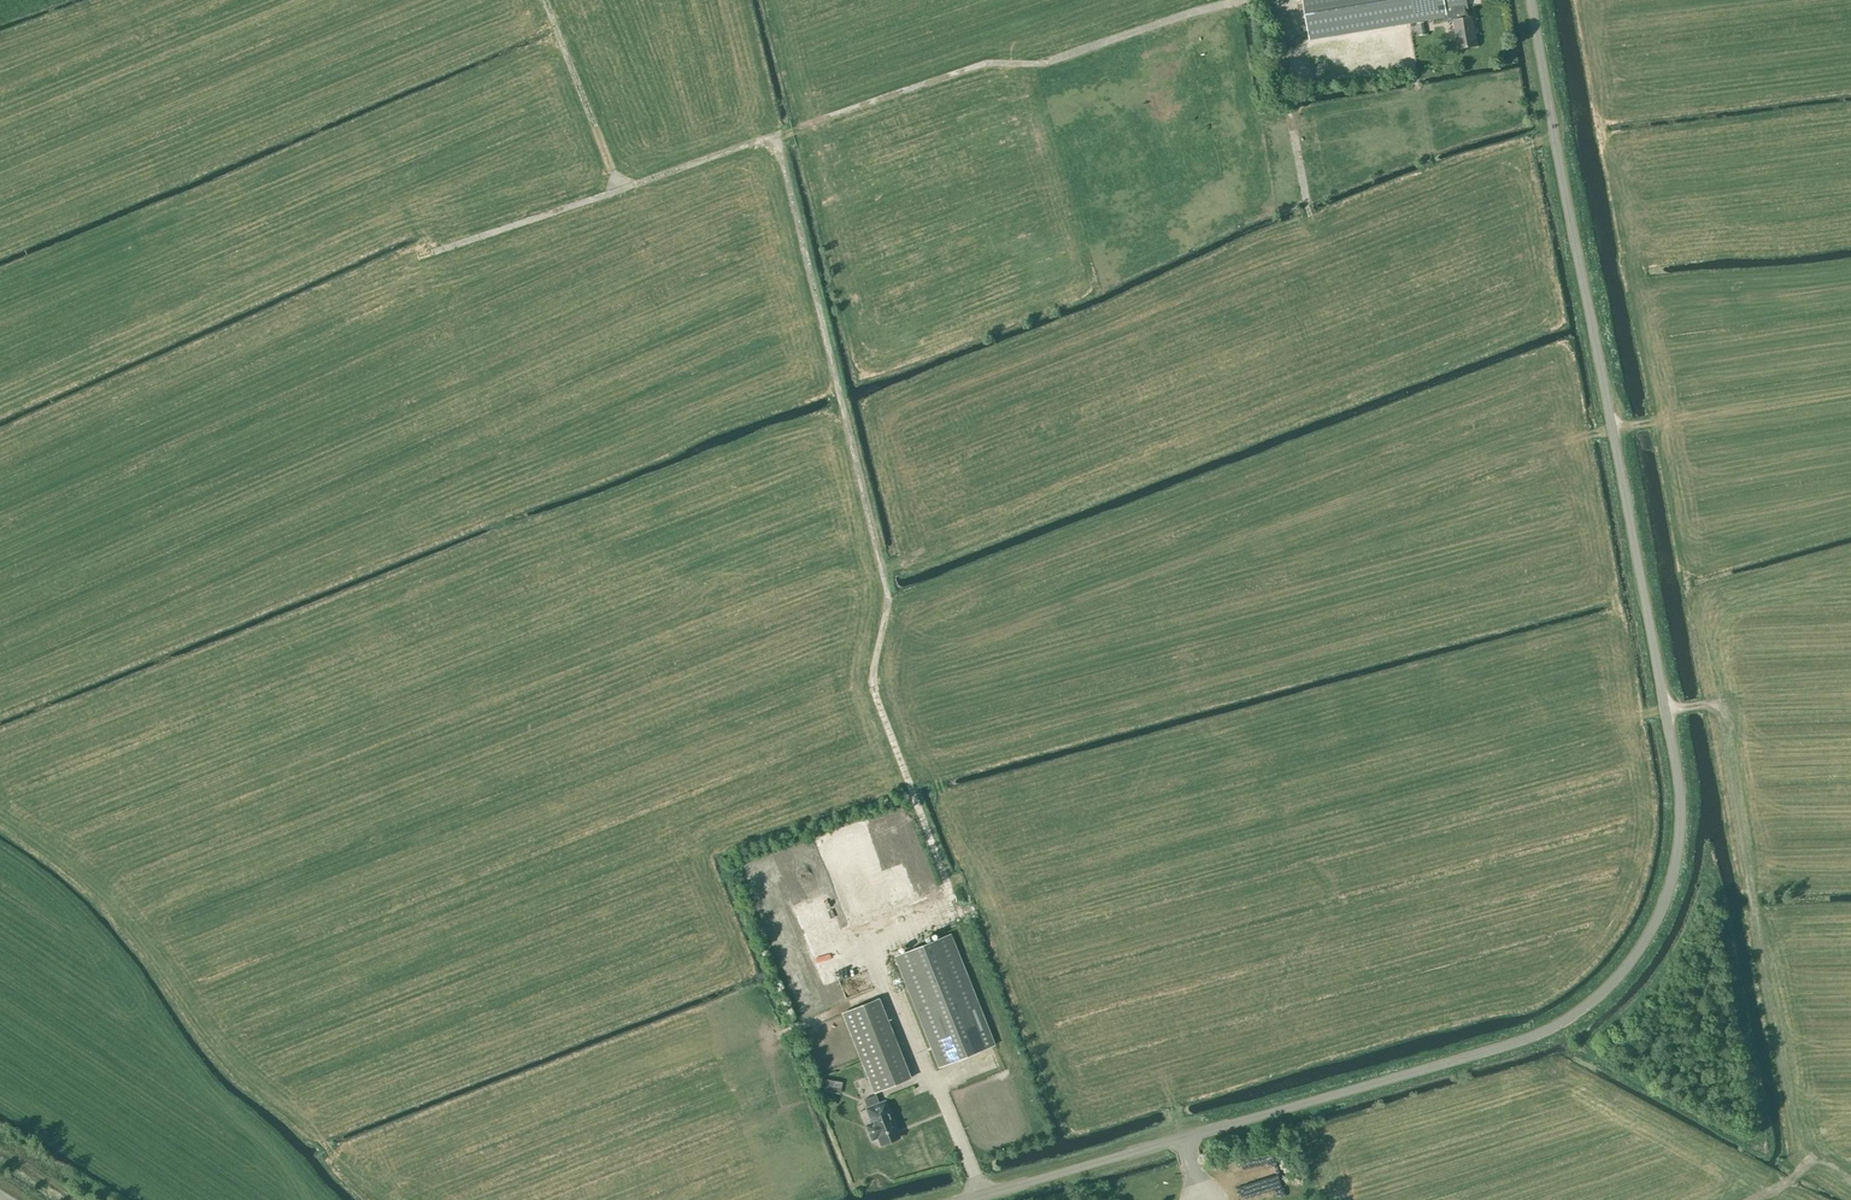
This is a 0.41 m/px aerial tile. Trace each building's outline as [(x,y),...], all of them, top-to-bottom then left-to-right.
[(1465,8),(1468,8),(1467,0),(1304,0),(1310,38),(1443,18),(1444,21),(1454,19),(1459,48),(1477,46),(1472,17),(1466,18),(1465,8)] [(1428,34),(1426,21),(1420,22),(1422,35),(1428,34)] [(855,925),(870,919),(854,879),(850,880),(847,871),(849,870),(840,849),(828,854),(835,870),(833,870),(855,925)] [(876,887),(869,889),(877,909),(883,906),(876,887)] [(822,910),(828,909),(824,898),(819,900),(822,910)] [(996,1045),(951,933),(893,956),(938,1068),(996,1045)] [(911,1078),(879,998),(841,1013),(873,1094),(911,1078)] [(832,1094),(835,1083),(826,1080),(823,1092),(832,1094)] [(901,1138),(886,1099),(865,1107),(870,1122),(864,1124),(871,1142),(877,1139),(880,1146),(901,1138)]
